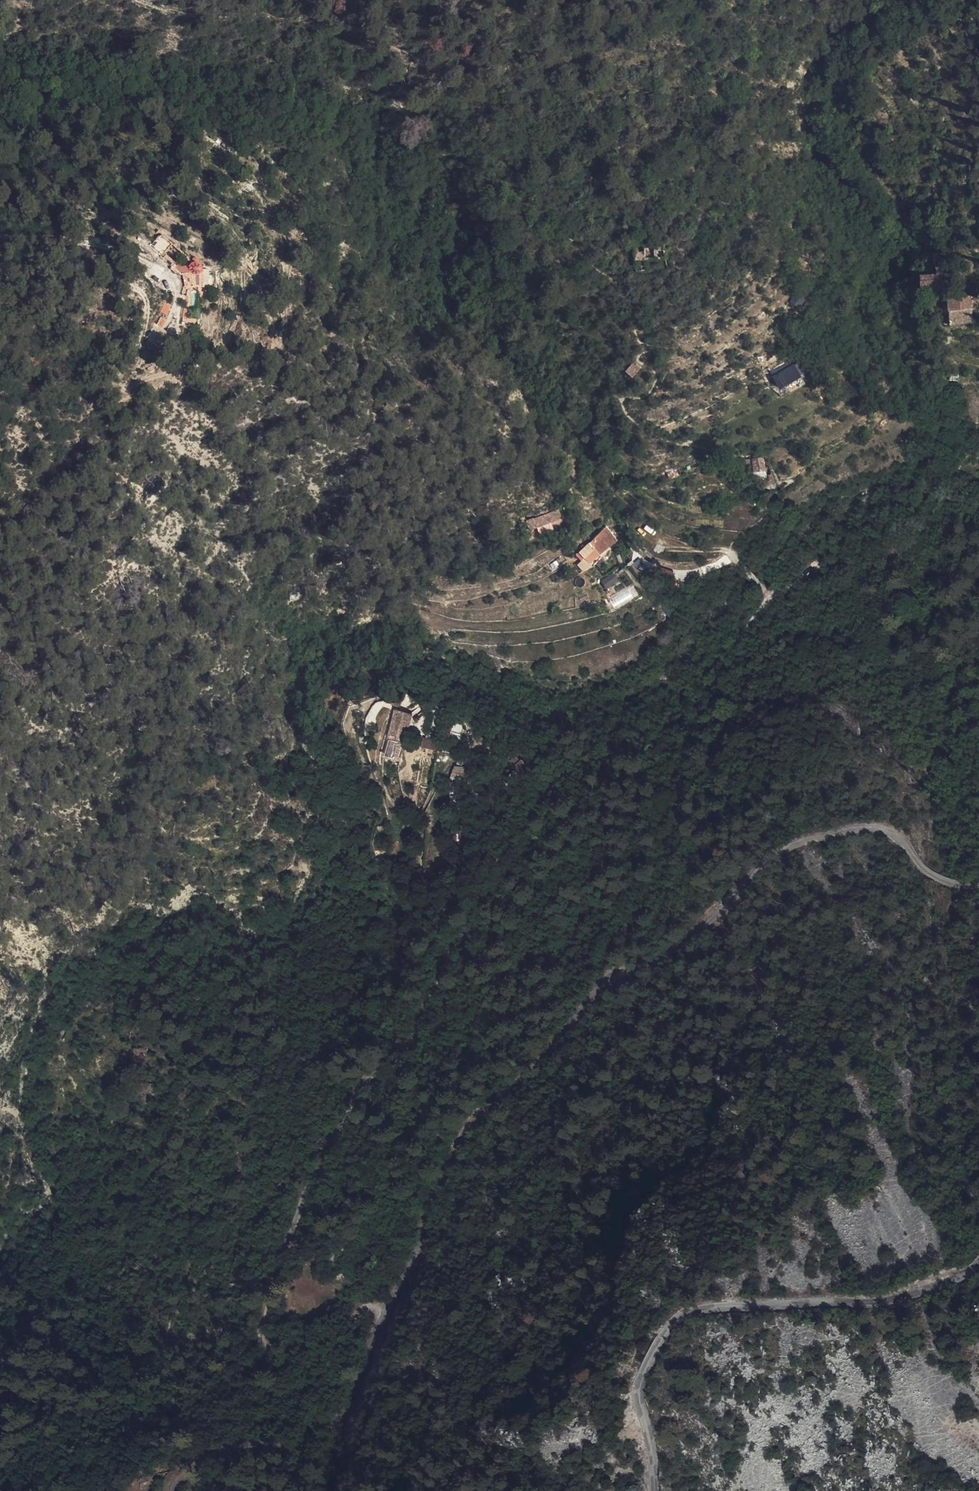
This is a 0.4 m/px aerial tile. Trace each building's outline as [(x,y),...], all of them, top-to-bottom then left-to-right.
[(152,244),(160,251),(167,243),(159,236),(152,244)] [(171,241),(162,251),(172,261),(171,261),(173,263),(185,250),(174,239),(172,241),(171,241)] [(938,253),(937,266),(939,266),(946,266),(947,254),(938,253)] [(204,267),(205,268),(204,269),(203,269),(202,270),(201,271),(201,272),(192,275),(177,261),(174,264),(183,272),(183,273),(193,282),(194,293),(214,293),(214,284),(220,284),(220,276),(214,276),(215,275),(214,274),(214,273),(214,272),(213,271),(212,270),(212,269),(211,269),(210,268),(211,267),(211,266),(211,265),(210,264),(209,263),(208,263),(207,263),(206,264),(205,264),(205,265),(205,266),(204,267)] [(938,274),(936,274),(936,287),(945,286),(945,285),(946,266),(939,266),(938,274)] [(921,275),(922,288),(936,287),(936,274),(921,275)] [(965,312),(976,312),(976,296),(965,298),(965,312)] [(965,298),(951,300),(952,312),(965,312),(965,298)] [(160,313),(168,315),(171,304),(163,302),(160,313)] [(172,309),(168,317),(175,321),(179,312),(172,309)] [(965,312),(952,312),(953,326),(976,328),(976,312),(965,312)] [(156,325),(164,328),(166,319),(159,317),(156,325)] [(173,326),(168,323),(163,331),(165,332),(157,346),(166,352),(175,351),(183,337),(176,332),(173,337),(168,334),(173,326)] [(646,368),(639,362),(631,371),(638,378),(646,368)] [(806,364),(801,367),(804,374),(809,371),(806,364)] [(804,374),(801,367),(780,377),(787,389),(807,378),(804,374)] [(771,383),(774,386),(789,399),(813,385),(808,377),(807,378),(787,389),(780,377),(771,383)] [(750,461),(747,461),(748,470),(755,468),(758,472),(764,469),(763,467),(768,463),(764,455),(750,461)] [(610,464),(605,456),(600,460),(605,468),(610,464)] [(549,513),(537,518),(539,526),(552,522),(549,513)] [(523,523),(529,520),(527,514),(521,517),(523,523)] [(537,518),(529,520),(532,528),(539,526),(537,518)] [(591,542),(594,545),(597,549),(602,555),(620,539),(609,527),(591,542)] [(537,528),(529,531),(533,539),(540,536),(537,528)] [(591,541),(587,545),(592,554),(597,549),(594,545),(591,542),(591,541)] [(587,559),(592,554),(587,545),(584,547),(585,549),(582,552),(587,559)] [(619,582),(614,575),(604,584),(609,590),(619,582)] [(407,717),(393,714),(390,723),(405,726),(407,717)] [(390,723),(388,731),(403,734),(405,726),(390,723)] [(400,746),(403,734),(388,731),(385,743),(400,746)] [(438,743),(423,740),(421,750),(435,752),(438,743)] [(514,759),(508,765),(522,781),(530,774),(525,768),(528,766),(523,761),(519,765),(514,759)] [(450,779),(463,781),(464,767),(452,765),(450,779)] [(513,776),(502,787),(509,796),(521,785),(513,776)] [(143,1062),(141,1048),(131,1049),(132,1064),(143,1062)]
